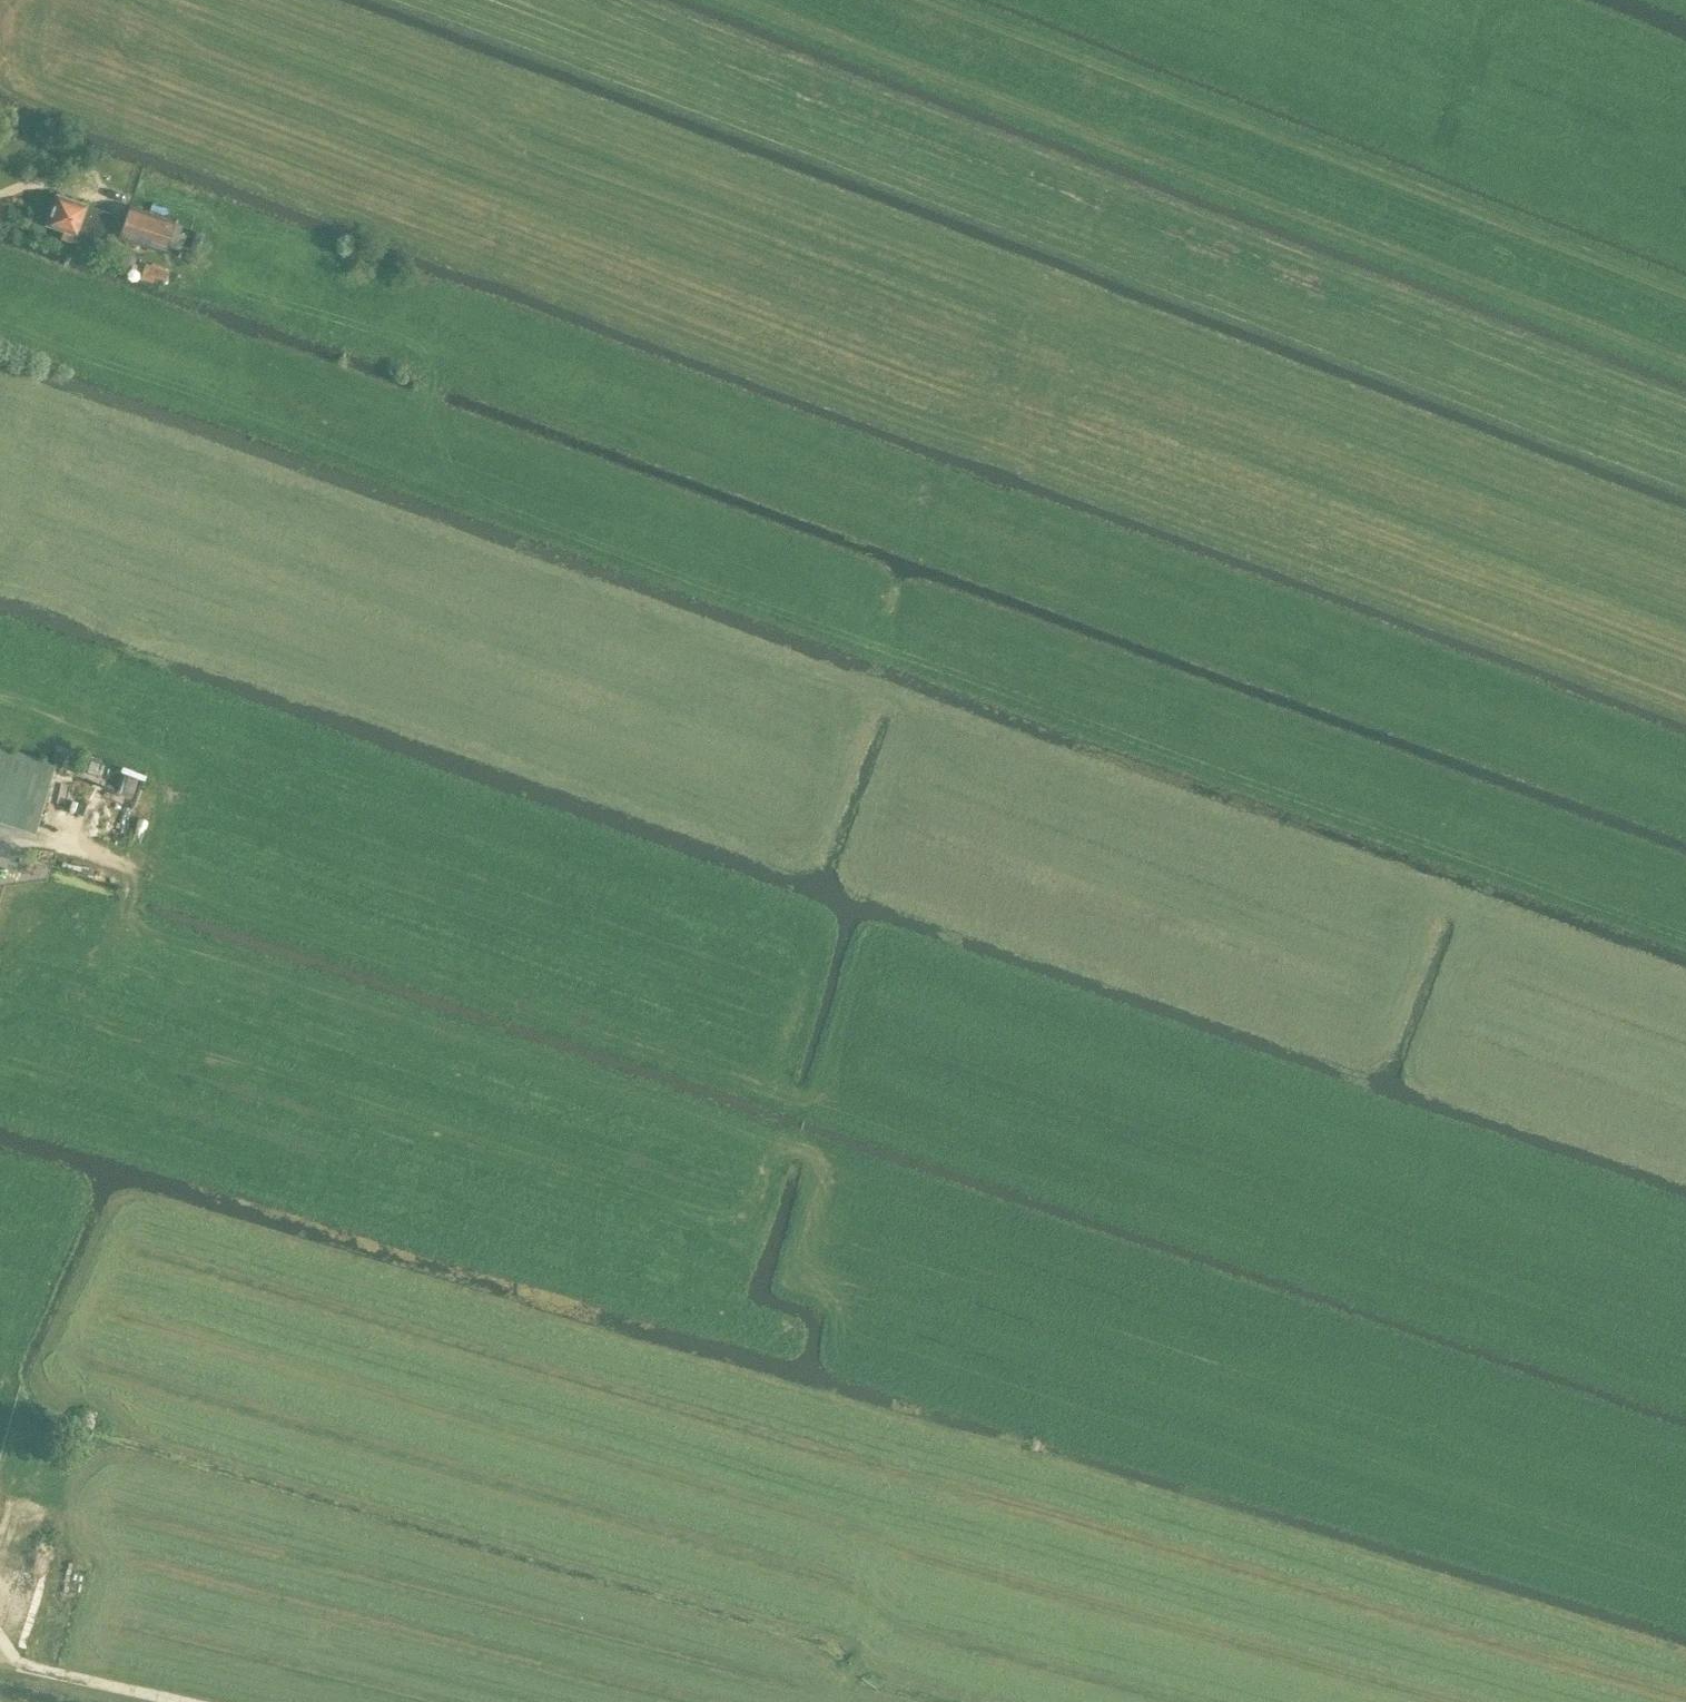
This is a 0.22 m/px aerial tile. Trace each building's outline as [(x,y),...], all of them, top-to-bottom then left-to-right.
[(56,194),(46,224),(63,230),(61,238),(70,241),(73,233),(92,239),(93,237),(104,240),(114,214),(102,210),(86,205),(86,204),(56,194)] [(158,250),(168,219),(129,206),(118,236),(158,250)] [(145,263),(140,276),(152,280),(153,275),(165,279),(168,271),(145,263)] [(33,832),(55,765),(0,747),(0,821),(33,832)]
